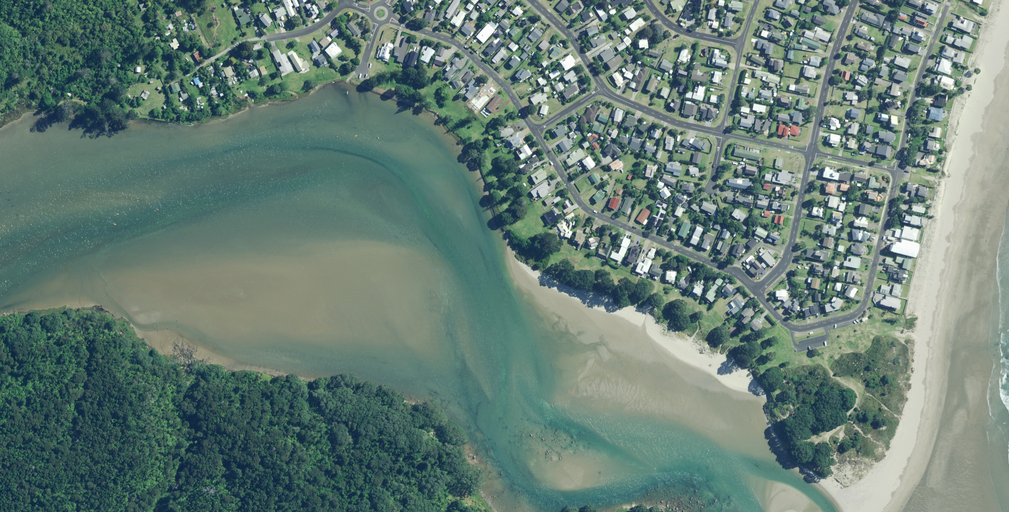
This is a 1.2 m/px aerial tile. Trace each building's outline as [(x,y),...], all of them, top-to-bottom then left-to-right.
[(293,5),(292,3),(291,3),(290,0),(283,0),(290,17),(295,14),(291,6),(293,5)] [(461,0),(455,0),(454,0),(446,12),(447,13),(445,17),(449,19),(461,0)] [(511,3),(508,0),(503,0),(498,5),(500,7),(501,5),(505,9),(511,3)] [(569,4),(566,0),(563,0),(556,8),(561,13),(569,4)] [(685,5),(683,0),(677,0),(670,3),(673,10),(675,9),(676,12),(682,10),(681,6),(685,5)] [(775,5),(781,8),(782,7),(786,9),(790,1),(787,0),(777,0),(775,5)] [(835,2),(830,0),(824,0),(822,4),(828,7),(826,11),(836,15),(839,7),(833,5),(835,2)] [(909,4),(909,5),(917,9),(918,8),(920,3),(917,1),(918,0),(908,0),(907,3),(909,4)] [(402,4),(406,13),(407,12),(407,13),(411,11),(410,11),(413,9),(408,1),(406,2),(405,1),(402,3),(402,4)] [(570,15),(584,7),(580,1),(568,8),(570,13),(569,14),(570,15)] [(742,11),(743,3),(732,2),(731,4),(728,4),(727,10),(742,11)] [(934,14),(937,7),(926,3),(924,8),(926,9),(926,11),(934,14)] [(311,7),(309,4),(305,6),(309,12),(307,13),(310,17),(312,15),(312,17),(319,13),(314,5),(311,7)] [(603,21),(608,18),(599,4),(594,7),(603,21)] [(912,16),(915,10),(902,5),(900,11),(912,16)] [(285,14),(282,7),(276,10),(277,12),(274,13),(277,18),(285,14)] [(519,16),(523,12),(516,7),(512,12),(516,15),(517,14),(519,16)] [(238,9),(238,8),(234,10),(237,17),(241,15),(242,17),(238,19),(241,25),(250,21),(247,12),(242,14),(240,9),(238,9)] [(628,20),(636,15),(631,8),(623,14),(628,20)] [(432,23),(436,11),(431,9),(430,13),(426,12),(424,19),(426,20),(425,21),(432,23)] [(501,18),(505,13),(500,9),(498,13),(497,12),(495,15),(496,16),(497,15),(501,18)] [(714,20),(716,11),(710,9),(707,19),(714,20)] [(776,14),(777,12),(769,9),(766,16),(778,20),(780,16),(776,14)] [(585,22),(593,16),(589,10),(580,16),(585,22)] [(688,19),(691,12),(685,10),(684,14),(682,13),(680,18),(686,21),(687,18),(688,19)] [(458,27),(466,14),(461,11),(456,17),(454,16),(450,23),(458,27)] [(469,17),(472,19),(474,20),(478,14),(473,11),(469,17)] [(925,23),(928,16),(915,11),(914,14),(916,15),(913,22),(926,27),(927,24),(925,23)] [(876,14),(875,17),(864,12),(861,19),(881,27),(884,17),(876,14)] [(733,19),(734,14),(727,13),(726,17),(725,17),(724,26),(730,27),(732,19),(733,19)] [(271,21),(265,14),(259,18),(265,26),(271,21)] [(815,14),(813,20),(814,21),(813,22),(822,26),(825,19),(820,18),(821,16),(815,14)] [(788,28),(794,23),(789,17),(787,18),(785,16),(784,18),(785,20),(783,22),(788,28)] [(640,27),(645,23),(641,17),(629,26),(633,32),(640,27)] [(520,28),(530,23),(528,18),(517,23),(520,28)] [(506,31),(510,26),(503,19),(498,24),(506,31)] [(959,22),(954,20),(950,29),(955,31),(956,28),(969,33),(970,29),(973,30),(975,24),(964,20),(962,25),(959,23),(959,22)] [(346,25),(354,36),(360,32),(351,21),(346,25)] [(468,36),(474,28),(466,22),(460,30),(468,36)] [(890,31),(893,24),(885,22),(882,28),(890,31)] [(483,43),(495,31),(487,24),(476,37),(483,43)] [(588,36),(597,32),(594,26),(585,30),(588,36)] [(867,31),(857,27),(854,33),(857,34),(856,35),(865,38),(867,31)] [(908,36),(911,30),(903,27),(901,33),(908,36)] [(330,34),(333,38),(341,32),(338,28),(330,34)] [(513,37),(518,33),(514,28),(509,32),(513,37)] [(536,40),(542,34),(536,28),(528,37),(534,42),(536,40)] [(499,39),(503,33),(498,29),(494,34),(499,39)] [(773,32),(772,34),(762,30),(760,36),(778,43),(779,40),(782,40),(784,35),(779,33),(778,34),(773,32)] [(827,42),(830,35),(817,30),(815,34),(806,30),(804,36),(818,42),(819,39),(827,42)] [(921,38),(923,34),(915,31),(914,34),(913,34),(911,38),(923,42),(924,39),(921,38)] [(332,40),(327,35),(319,43),(324,48),(332,40)] [(897,42),(899,37),(893,35),(889,46),(894,48),(896,41),(897,42)] [(967,49),(971,39),(963,35),(960,40),(956,38),(953,44),(958,47),(959,46),(967,49)] [(598,47),(606,42),(602,36),(594,41),(598,47)] [(951,44),(954,38),(948,36),(945,42),(951,44)] [(410,39),(404,37),(400,48),(396,47),(393,55),(398,57),(396,61),(402,63),(410,39)] [(627,46),(632,42),(627,37),(623,41),(627,46)] [(180,47),(176,38),(172,40),(173,42),(170,44),(171,48),(173,47),(174,50),(180,47)] [(795,44),(794,49),(804,50),(805,48),(807,48),(808,46),(817,50),(819,44),(803,38),(803,40),(800,39),(799,43),(801,44),(801,45),(795,44)] [(767,44),(767,41),(758,39),(756,48),(760,49),(761,48),(765,49),(764,53),(771,55),(773,45),(767,44)] [(488,57),(503,43),(500,40),(495,44),(492,42),(488,46),(489,47),(483,52),(488,57)] [(543,51),(549,45),(544,40),(538,46),(543,51)] [(644,49),(648,48),(646,40),(637,41),(639,48),(644,47),(644,49)] [(320,49),(315,41),(309,44),(313,49),(312,50),(314,53),(320,49)] [(391,50),(393,45),(385,42),(383,47),(382,47),(379,56),(388,59),(390,54),(388,53),(389,50),(391,50)] [(516,45),(512,42),(508,46),(514,52),(518,47),(516,45)] [(619,51),(626,47),(623,42),(616,47),(619,51)] [(341,51),(334,43),(324,50),(331,59),(341,51)] [(870,49),(871,45),(864,43),(863,45),(858,43),(856,47),(870,52),(871,49),(870,49)] [(919,53),(921,48),(909,43),(907,49),(914,52),(919,53)] [(560,55),(562,51),(555,46),(553,49),(554,50),(549,56),(553,59),(555,56),(556,57),(559,54),(560,55)] [(435,51),(428,47),(426,52),(424,51),(422,54),(424,54),(423,56),(422,56),(420,59),(428,63),(431,55),(433,56),(435,51)] [(444,49),(439,47),(436,55),(442,56),(444,49)] [(950,59),(953,50),(944,47),(941,56),(950,59)] [(612,52),(609,48),(600,54),(604,61),(614,55),(612,52)] [(505,60),(509,56),(501,49),(493,59),(497,63),(502,57),(505,60)] [(659,58),(661,52),(649,49),(648,54),(659,58)] [(685,58),(688,51),(682,49),(678,61),(684,63),(684,62),(686,62),(687,58),(685,58)] [(281,55),(278,50),(272,53),(277,63),(279,62),(281,66),(278,68),(282,74),(292,69),(284,54),(281,55)] [(202,58),(198,51),(193,54),(197,61),(202,58)] [(418,54),(412,51),(407,64),(413,66),(418,54)] [(720,55),(720,53),(714,52),(711,64),(725,67),(726,62),(724,61),(725,56),(720,55)] [(962,64),(964,54),(958,52),(956,58),(954,57),(953,61),(962,64)] [(298,59),(295,53),(289,56),(298,72),(301,70),(302,71),(309,67),(305,61),(302,63),(299,58),(298,59)] [(852,55),(852,54),(848,53),(844,63),(850,65),(851,62),(855,64),(857,57),(852,55)] [(327,63),(321,54),(315,59),(316,61),(318,61),(318,62),(317,63),(320,67),(327,63)] [(565,71),(576,64),(570,55),(559,62),(565,71)] [(619,62),(622,60),(618,55),(606,63),(610,70),(620,63),(619,62)] [(762,66),(764,61),(752,55),(750,60),(762,66)] [(444,59),(436,56),(433,63),(442,66),(444,59)] [(513,68),(519,61),(514,57),(508,63),(513,68)] [(818,67),(820,58),(815,57),(814,59),(811,58),(809,64),(818,67)] [(902,58),(902,59),(895,57),(893,64),(906,69),(909,60),(902,58)] [(872,67),(874,61),(866,58),(865,61),(864,60),(860,69),(866,72),(868,66),(872,67)] [(772,67),(771,70),(780,71),(780,67),(783,68),(783,60),(774,59),(773,67),(772,67)] [(939,65),(937,64),(934,71),(942,74),(942,73),(949,75),(950,70),(948,69),(950,62),(941,59),(939,65)] [(669,72),(672,64),(663,60),(660,68),(669,72)] [(629,72),(634,68),(630,63),(625,68),(629,72)] [(267,74),(264,66),(259,68),(262,76),(267,74)] [(456,69),(452,66),(443,75),(449,80),(453,76),(451,75),(456,69)] [(813,72),(814,68),(804,66),(802,73),(804,73),(803,76),(814,79),(815,72),(813,72)] [(884,77),(888,69),(882,66),(878,75),(884,77)] [(233,74),(230,67),(223,70),(227,77),(233,74)] [(518,80),(519,79),(522,81),(529,74),(525,70),(524,71),(521,68),(514,76),(518,80)] [(639,91),(649,71),(644,68),(641,72),(639,71),(637,76),(635,75),(632,82),(636,84),(634,89),(639,91)] [(258,75),(256,69),(248,73),(251,78),(258,75)] [(551,79),(560,74),(558,69),(549,74),(551,79)] [(474,74),(470,70),(462,79),(466,83),(474,74)] [(684,79),(686,73),(678,70),(676,76),(684,79)] [(697,75),(698,71),(692,70),(690,79),(705,83),(707,75),(703,74),(703,77),(697,75)] [(904,82),(906,73),(896,70),(895,75),(894,75),(893,79),(904,82)] [(631,79),(633,74),(626,71),(623,76),(631,79)] [(850,72),(845,71),(845,72),(842,71),(840,78),(848,81),(850,72)] [(623,79),(621,75),(619,76),(617,72),(611,76),(615,81),(614,82),(618,87),(623,83),(622,80),(623,79)] [(721,78),(721,73),(714,72),(713,82),(717,83),(718,77),(721,78)] [(777,84),(779,78),(764,73),(762,80),(768,82),(769,81),(777,84)] [(860,74),(859,76),(856,74),(854,79),(856,80),(855,82),(864,86),(867,81),(869,83),(871,80),(860,74)] [(938,87),(948,90),(952,80),(941,76),(938,87)] [(204,86),(200,77),(193,80),(196,85),(198,84),(199,88),(204,86)] [(461,80),(459,77),(451,82),(453,84),(454,84),(457,88),(461,86),(459,82),(461,80)] [(545,80),(543,81),(541,78),(537,80),(541,86),(543,84),(544,85),(547,83),(545,80)] [(652,92),(657,81),(651,78),(645,89),(652,92)] [(484,91),(485,90),(488,92),(490,89),(489,88),(491,85),(488,83),(487,82),(481,89),(484,91)] [(557,92),(564,88),(560,82),(554,86),(557,92)] [(180,91),(177,83),(171,85),(172,90),(171,90),(173,93),(180,91)] [(574,93),(579,89),(575,83),(565,91),(565,92),(562,94),(566,99),(569,97),(570,98),(575,95),(574,93)] [(705,87),(696,84),(692,98),(702,101),(704,94),(703,94),(705,87)] [(897,92),(898,86),(892,85),(890,90),(888,90),(887,94),(898,97),(899,92),(897,92)] [(473,86),(471,88),(469,87),(467,89),(469,90),(464,96),(469,100),(477,91),(473,86)] [(666,98),(669,90),(663,87),(659,95),(666,98)] [(746,95),(748,88),(743,87),(740,96),(745,97),(745,95),(746,95)] [(150,93),(145,90),(141,97),(146,100),(150,93)] [(183,91),(180,92),(181,96),(183,100),(189,98),(187,93),(184,94),(183,91)] [(761,97),(764,98),(769,99),(771,93),(762,91),(761,97)] [(852,96),(853,93),(845,92),(844,97),(846,97),(846,100),(852,100),(852,105),(856,105),(857,96),(852,96)] [(545,98),(547,97),(545,94),(541,96),(539,93),(530,99),(534,105),(539,101),(541,104),(547,100),(545,98)] [(944,103),(945,96),(939,94),(937,101),(935,101),(934,105),(945,107),(945,103),(944,103)] [(491,113),(502,101),(496,95),(484,107),(491,113)] [(717,104),(718,97),(711,95),(709,102),(717,104)] [(789,101),(790,100),(778,97),(777,105),(788,107),(793,108),(794,102),(789,101)] [(803,102),(803,99),(800,98),(798,107),(796,106),(795,108),(806,111),(807,106),(804,105),(805,102),(803,102)] [(678,103),(679,101),(675,99),(670,108),(676,111),(680,104),(678,103)] [(690,105),(690,102),(686,101),(683,114),(691,116),(691,114),(695,115),(697,106),(690,105)] [(898,101),(896,103),(895,101),(890,103),(889,101),(885,103),(886,106),(884,107),(887,112),(900,104),(898,101)] [(709,108),(710,105),(705,104),(704,107),(701,106),(699,111),(703,112),(701,118),(706,119),(706,118),(714,119),(715,115),(716,115),(717,109),(709,108)] [(764,113),(766,107),(753,104),(752,110),(756,111),(756,112),(759,113),(759,111),(764,113)] [(546,115),(548,107),(542,105),(539,113),(546,115)] [(595,114),(598,107),(593,105),(591,109),(589,107),(584,117),(582,116),(579,122),(584,125),(586,121),(591,123),(595,114)] [(928,110),(930,110),(928,119),(934,120),(940,122),(943,110),(929,107),(928,110)] [(857,119),(859,110),(852,108),(850,117),(857,119)] [(620,122),(623,113),(613,110),(611,117),(614,118),(613,120),(620,122)] [(805,114),(794,112),(794,113),(791,113),(790,116),(793,116),(792,121),(800,123),(801,119),(803,119),(805,114)] [(605,123),(608,117),(600,113),(597,120),(605,123)] [(886,122),(887,115),(878,113),(877,120),(886,122)] [(633,125),(636,119),(628,115),(623,125),(630,128),(632,124),(633,125)] [(753,124),(754,116),(748,115),(747,120),(741,119),(739,126),(749,128),(751,123),(753,124)] [(895,128),(897,117),(891,116),(889,127),(895,128)] [(838,124),(839,120),(828,117),(827,119),(830,120),(829,125),(831,126),(830,129),(835,130),(836,127),(839,128),(840,125),(838,124)] [(764,125),(760,124),(761,120),(756,119),(754,129),(759,131),(760,127),(763,127),(761,130),(766,132),(770,123),(766,121),(764,125)] [(651,127),(646,123),(645,124),(644,122),(638,128),(644,134),(651,127)] [(505,137),(517,130),(514,124),(511,126),(507,124),(505,128),(499,128),(499,137),(505,137)] [(857,130),(858,125),(851,124),(850,129),(848,129),(847,133),(855,135),(856,130),(857,130)] [(564,126),(563,127),(561,125),(556,127),(557,129),(554,131),(553,130),(551,131),(555,138),(567,132),(564,126)] [(600,133),(602,128),(594,125),(592,130),(600,133)] [(786,128),(787,126),(779,125),(777,134),(787,137),(787,134),(797,136),(798,133),(799,133),(800,131),(799,130),(799,127),(791,125),(790,129),(786,128)] [(941,135),(942,129),(934,127),(933,132),(929,131),(928,136),(938,138),(939,135),(941,135)] [(657,139),(661,131),(653,128),(649,136),(657,139)] [(615,139),(618,132),(613,130),(612,132),(609,131),(607,133),(611,135),(610,137),(615,139)] [(886,131),(886,132),(878,131),(877,135),(878,135),(878,138),(883,139),(883,141),(890,143),(891,141),(892,141),(894,134),(890,134),(891,133),(886,131)] [(524,137),(521,132),(518,134),(517,132),(506,140),(513,150),(522,143),(520,139),(524,137)] [(599,138),(598,136),(590,133),(587,135),(588,137),(587,138),(595,150),(599,147),(595,141),(599,138)] [(836,147),(839,136),(830,134),(829,137),(827,137),(826,142),(832,144),(831,146),(836,147)] [(673,145),(674,138),(666,136),(665,143),(666,144),(665,149),(671,150),(672,145),(673,145)] [(704,150),(706,145),(694,138),(690,145),(700,150),(701,148),(704,150)] [(932,147),(934,139),(927,138),(926,146),(921,145),(920,151),(930,153),(931,147),(932,147)] [(569,143),(568,144),(565,140),(558,145),(563,152),(572,147),(569,143)] [(590,145),(587,141),(585,142),(585,141),(581,143),(585,149),(590,145)] [(870,146),(870,144),(863,142),(861,149),(869,151),(869,152),(875,153),(876,147),(870,146)] [(616,157),(620,152),(610,143),(603,152),(609,156),(612,153),(616,157)] [(652,153),(654,148),(646,144),(644,150),(647,151),(646,154),(649,155),(650,152),(652,153)] [(531,153),(526,145),(519,149),(521,153),(518,156),(521,160),(531,153)] [(889,158),(891,147),(878,145),(876,154),(885,156),(885,157),(889,158)] [(569,166),(585,156),(580,149),(569,156),(570,158),(565,161),(569,166)] [(758,161),(760,154),(735,149),(733,155),(758,161)] [(700,164),(702,154),(694,152),(692,163),(700,164)] [(926,166),(929,164),(932,164),(933,155),(924,155),(924,158),(922,160),(916,159),(915,165),(917,165),(922,165),(925,165),(926,166)] [(538,161),(535,156),(527,161),(528,163),(519,169),(523,174),(526,172),(527,174),(531,171),(528,168),(538,161)] [(588,170),(595,165),(588,156),(581,162),(584,165),(585,165),(588,170)] [(617,171),(623,167),(624,164),(621,160),(619,161),(617,159),(608,166),(612,171),(615,169),(617,171)] [(675,166),(676,164),(667,162),(665,171),(674,172),(673,175),(680,176),(682,167),(675,166)] [(654,167),(647,165),(644,176),(652,178),(653,172),(655,172),(656,169),(658,167),(657,165),(654,167)] [(754,175),(756,168),(746,166),(744,173),(754,175)] [(695,177),(699,176),(697,167),(689,169),(690,175),(695,174),(695,177)] [(545,175),(546,174),(544,171),(542,172),(541,169),(530,176),(535,184),(546,177),(545,175)] [(787,174),(787,172),(781,170),(781,173),(778,173),(777,175),(774,175),(774,177),(771,177),(772,175),(765,174),(764,180),(784,184),(785,182),(787,182),(787,181),(795,183),(796,175),(792,174),(792,177),(790,176),(791,175),(787,174)] [(837,180),(838,173),(836,173),(837,172),(827,170),(825,178),(837,180)] [(837,180),(847,182),(848,182),(850,173),(845,172),(844,175),(838,173),(837,180)] [(851,183),(853,184),(854,182),(855,182),(854,182),(856,183),(857,181),(864,183),(866,174),(859,172),(859,174),(855,173),(853,181),(852,181),(851,183)] [(595,184),(600,181),(595,173),(590,176),(595,184)] [(671,186),(674,180),(664,175),(661,181),(671,186)] [(874,182),(875,178),(870,177),(868,187),(873,188),(878,189),(879,184),(874,182)] [(751,190),(753,183),(729,179),(728,182),(726,182),(726,186),(751,190)] [(549,188),(545,182),(530,192),(534,198),(538,195),(540,197),(548,192),(546,190),(549,188)] [(692,193),(693,184),(689,183),(689,184),(682,184),(682,190),(686,190),(686,192),(692,193)] [(832,189),(833,184),(826,183),(826,187),(825,187),(824,193),(833,194),(833,189),(832,189)] [(849,192),(850,186),(841,184),(839,190),(849,192)] [(664,199),(671,195),(665,187),(659,191),(660,193),(659,194),(662,198),(663,197),(664,199)] [(773,195),(784,198),(787,189),(780,187),(780,188),(776,187),(773,195)] [(925,190),(926,188),(918,187),(917,192),(912,191),(911,197),(921,199),(922,197),(927,198),(928,191),(925,190)] [(597,204),(605,196),(600,191),(598,193),(597,193),(592,198),(595,201),(594,201),(597,204)] [(629,208),(633,199),(626,195),(624,198),(626,199),(621,211),(628,215),(631,209),(629,208)] [(681,196),(681,197),(678,195),(673,200),(680,205),(685,199),(681,196)] [(745,199),(745,197),(738,196),(737,199),(727,196),(726,202),(742,206),(742,205),(751,207),(753,201),(745,199)] [(836,208),(838,199),(826,196),(825,201),(828,202),(827,206),(836,208)] [(560,200),(558,197),(552,200),(550,197),(544,201),(547,206),(554,202),(555,203),(560,200)] [(615,210),(619,200),(612,197),(607,207),(615,210)] [(665,208),(668,202),(663,200),(662,203),(659,201),(656,206),(661,208),(662,207),(665,208)] [(922,208),(923,204),(912,201),(910,208),(911,208),(911,211),(923,214),(924,209),(922,208)] [(711,204),(711,205),(703,202),(700,209),(708,212),(707,214),(712,216),(716,206),(711,204)] [(698,208),(699,207),(693,203),(690,207),(698,213),(700,210),(698,208)] [(785,212),(786,205),(772,203),(771,209),(780,210),(780,211),(785,212)] [(866,216),(869,206),(860,204),(857,213),(866,216)] [(684,212),(685,210),(677,207),(674,215),(680,217),(682,211),(684,212)] [(821,217),(823,209),(813,207),(811,215),(821,217)] [(650,212),(644,208),(636,220),(644,225),(649,218),(650,216),(650,213),(650,212)] [(742,221),(745,216),(735,209),(731,215),(738,220),(739,219),(742,221)] [(556,215),(553,210),(546,214),(548,216),(545,218),(547,221),(549,219),(550,221),(553,220),(554,222),(561,218),(558,214),(556,215)] [(564,237),(569,239),(572,231),(570,230),(572,224),(570,221),(575,217),(572,213),(565,218),(568,222),(570,224),(568,230),(562,221),(557,225),(561,232),(560,233),(560,234),(560,235),(560,236),(561,236),(561,237),(562,237),(563,237),(564,237)] [(839,224),(841,214),(833,213),(831,222),(839,224)] [(910,215),(910,216),(902,214),(901,220),(903,220),(902,222),(914,225),(915,225),(920,226),(922,218),(910,215)] [(782,225),(784,217),(775,215),(774,223),(782,225)] [(864,220),(865,218),(858,217),(858,221),(854,220),(853,226),(865,228),(866,221),(864,220)] [(684,238),(690,225),(683,222),(677,235),(684,238)] [(827,228),(828,226),(824,225),(822,233),(833,236),(835,228),(831,226),(830,229),(827,228)] [(764,239),(767,233),(754,226),(752,229),(755,231),(754,234),(764,239)] [(695,246),(702,230),(696,227),(689,243),(695,246)] [(726,239),(730,231),(724,228),(721,237),(726,239)] [(914,241),(917,231),(909,229),(907,234),(906,233),(905,239),(914,241)] [(582,232),(576,230),(572,242),(576,244),(576,243),(581,245),(585,235),(581,234),(582,232)] [(867,234),(862,232),(861,234),(859,234),(860,231),(857,230),(851,231),(852,240),(857,240),(864,243),(867,234)] [(773,239),(776,241),(780,234),(777,233),(776,235),(770,232),(766,240),(771,243),(773,239)] [(711,244),(714,237),(705,233),(703,239),(700,248),(708,251),(709,247),(707,246),(709,243),(711,244)] [(832,243),(832,239),(824,237),(822,246),(832,248),(833,243),(832,243)] [(585,247),(589,248),(591,249),(593,249),(595,248),(594,246),(597,245),(596,242),(594,242),(593,238),(588,239),(588,241),(586,242),(587,243),(585,247)] [(618,261),(621,262),(630,240),(623,238),(620,246),(621,246),(618,254),(612,252),(610,257),(618,261)] [(751,249),(758,243),(753,238),(747,244),(751,249)] [(723,254),(727,245),(719,241),(716,249),(719,251),(719,252),(723,254)] [(901,241),(901,242),(895,244),(892,243),(890,251),(899,253),(899,251),(917,256),(919,249),(914,248),(914,244),(901,241)] [(606,243),(603,251),(602,253),(598,251),(596,256),(606,260),(612,246),(606,243)] [(740,250),(742,246),(736,243),(731,254),(738,257),(739,254),(741,255),(743,251),(740,250)] [(862,248),(862,245),(855,243),(854,247),(851,246),(850,253),(860,255),(861,252),(864,252),(865,249),(862,248)] [(630,247),(624,261),(630,264),(631,261),(632,262),(634,258),(633,258),(637,250),(630,247)] [(656,250),(652,248),(650,252),(649,252),(647,257),(652,259),(656,250)] [(815,252),(816,250),(807,248),(805,257),(820,261),(820,260),(826,262),(829,253),(820,251),(820,253),(815,252)] [(774,261),(766,251),(765,252),(763,254),(760,256),(769,266),(774,261)] [(764,269),(751,255),(746,260),(751,266),(748,270),(752,275),(758,275),(764,269)] [(902,264),(903,257),(897,255),(895,262),(902,264)] [(858,269),(860,259),(847,256),(846,262),(844,261),(843,266),(858,269)] [(651,261),(645,258),(643,264),(639,262),(635,272),(645,276),(651,261)] [(909,270),(911,261),(904,259),(901,268),(909,270)] [(653,263),(648,273),(654,275),(652,278),(657,280),(661,272),(655,269),(657,265),(653,263)] [(820,275),(822,267),(813,265),(812,273),(820,275)] [(831,277),(837,279),(839,270),(837,269),(838,267),(834,266),(831,277)] [(907,272),(899,270),(899,271),(896,271),(895,275),(893,275),(892,278),(905,281),(907,272)] [(676,272),(666,272),(665,280),(668,280),(668,284),(674,284),(675,276),(676,272)] [(692,279),(687,276),(684,281),(681,279),(676,286),(680,289),(680,287),(685,290),(692,279)] [(723,281),(718,278),(715,283),(720,286),(723,281)] [(817,290),(820,280),(812,278),(810,288),(817,290)] [(715,284),(702,298),(709,304),(714,299),(713,298),(716,294),(713,292),(718,287),(715,284)] [(727,284),(722,289),(722,292),(720,294),(724,298),(726,295),(728,298),(735,292),(727,284)] [(899,292),(901,286),(894,284),(891,295),(900,297),(901,293),(899,292)] [(697,287),(694,285),(691,292),(697,294),(696,295),(699,297),(703,287),(698,285),(697,287)] [(888,294),(890,287),(882,285),(880,292),(888,294)] [(852,298),(856,290),(849,286),(843,295),(849,298),(849,297),(852,298)] [(786,300),(788,298),(788,296),(790,294),(786,291),(785,291),(785,289),(779,289),(779,291),(775,291),(775,297),(777,297),(777,300),(783,300),(783,301),(784,302),(786,300)] [(743,302),(739,297),(732,302),(735,307),(730,310),(727,313),(730,316),(742,307),(740,304),(743,302)] [(836,298),(836,299),(833,297),(829,304),(824,305),(825,312),(837,309),(842,301),(836,298)] [(899,310),(901,300),(887,297),(885,303),(886,303),(885,307),(899,310)] [(784,302),(782,305),(786,308),(788,305),(789,306),(791,303),(786,300),(784,302)] [(794,312),(797,313),(799,311),(798,310),(799,308),(797,306),(798,304),(795,302),(791,307),(790,307),(787,311),(790,313),(792,315),(794,312)] [(804,317),(818,314),(816,306),(802,310),(804,317)] [(753,314),(746,307),(740,314),(744,318),(740,322),(744,325),(750,319),(749,318),(753,314)] [(755,332),(762,325),(760,324),(762,322),(758,318),(756,320),(755,318),(748,324),(755,332)]
